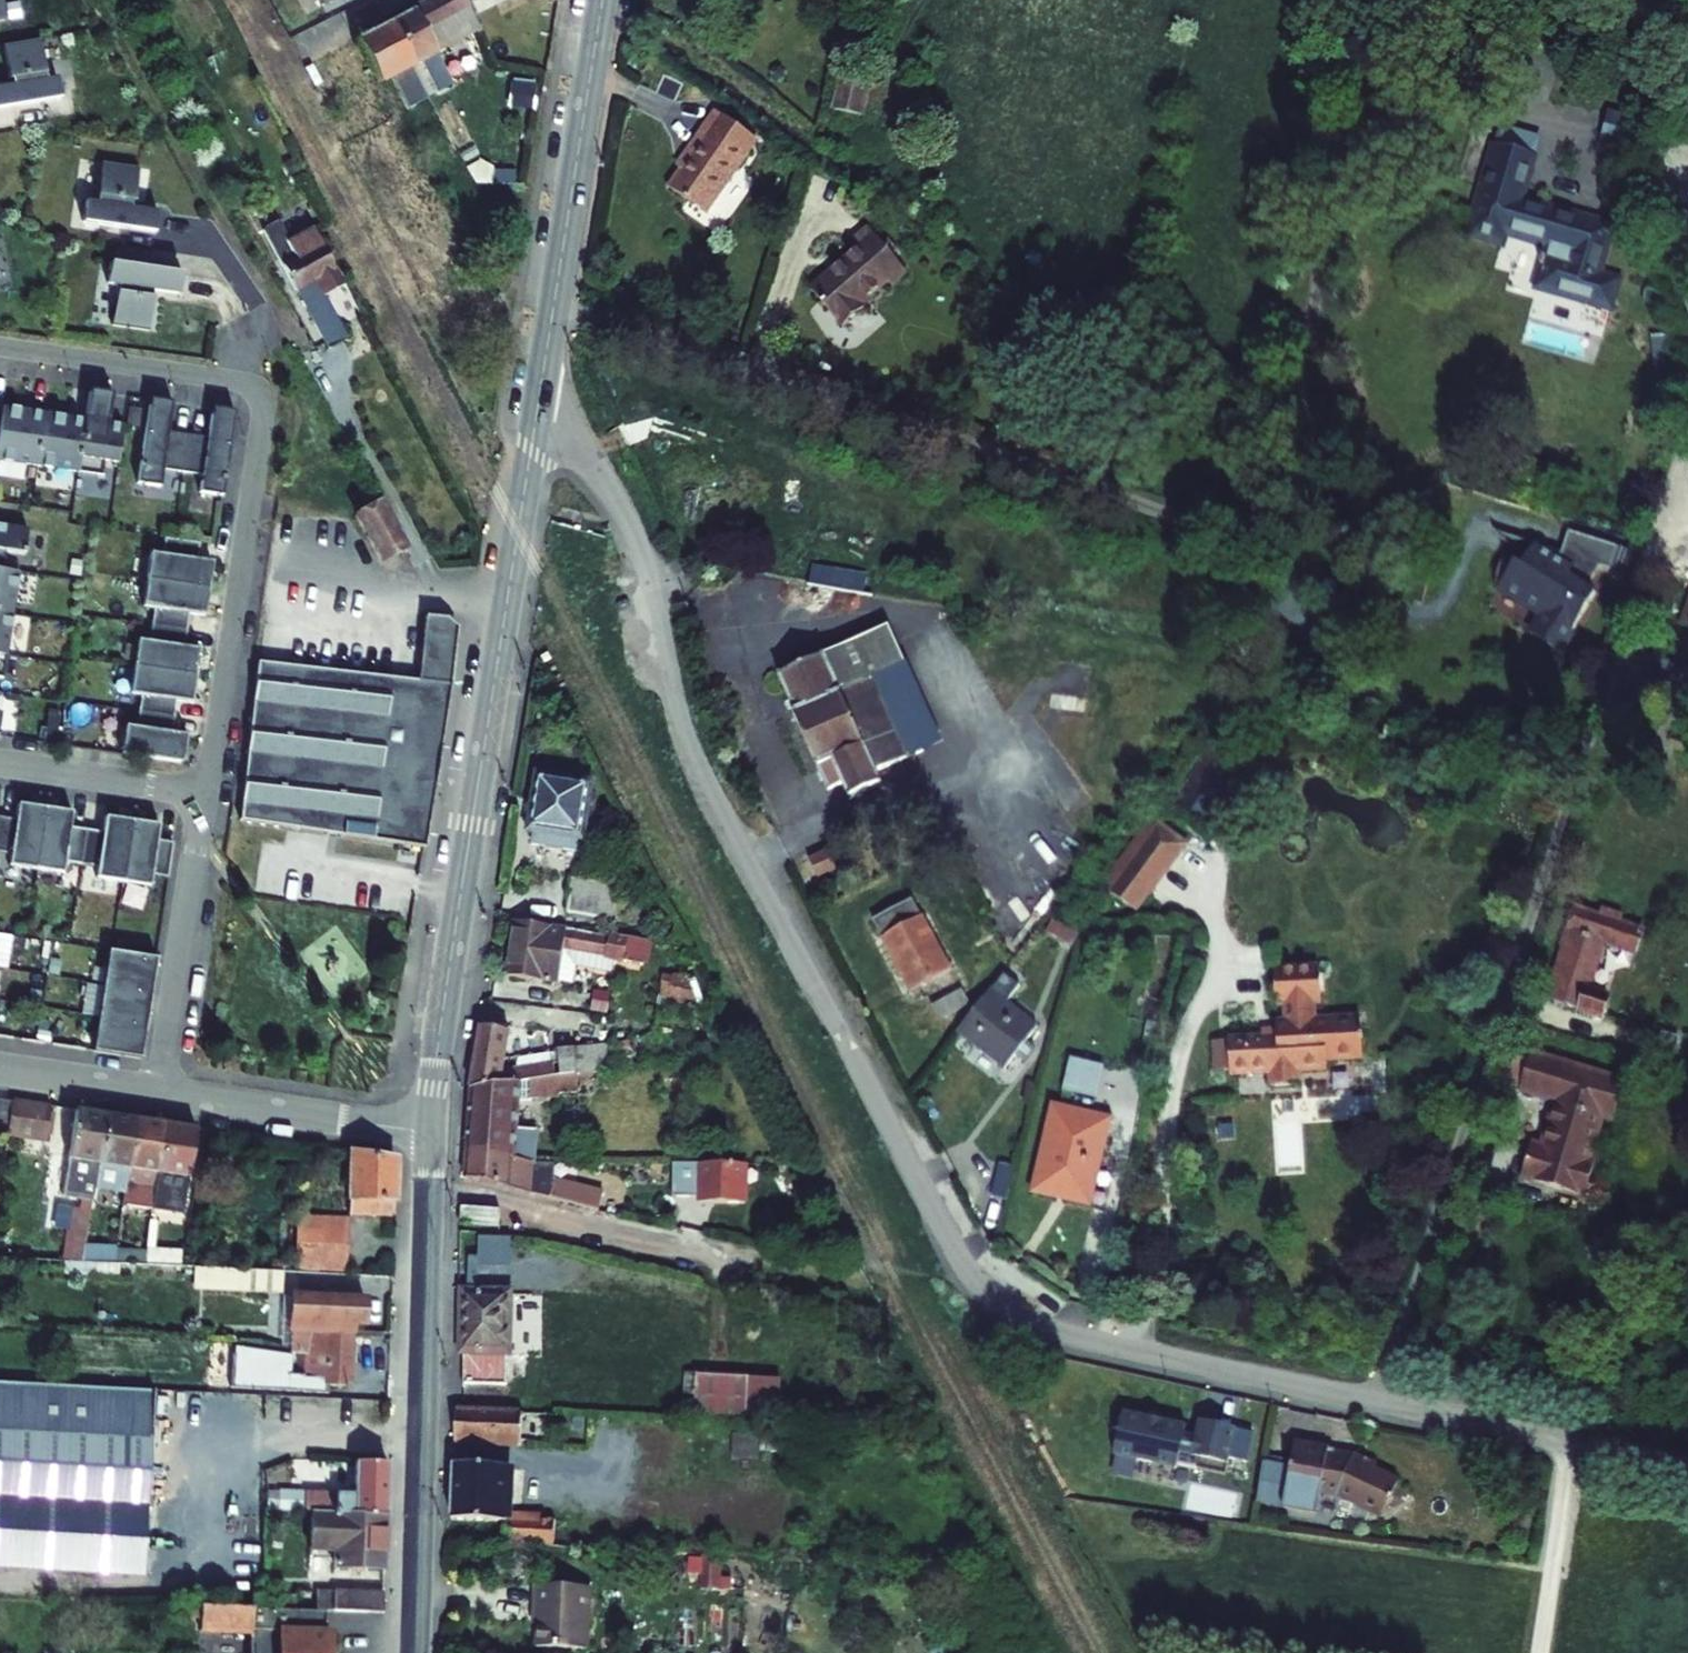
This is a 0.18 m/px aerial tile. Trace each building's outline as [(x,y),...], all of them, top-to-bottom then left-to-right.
[(424,30),(469,7),(466,0),(430,0),(413,10),(424,30)] [(424,30),(436,53),(479,31),(476,25),(469,7),(424,30)] [(419,60),(437,92),(452,83),(436,53),(424,30),(413,10),(391,21),(414,63),(419,60)] [(443,156),(457,150),(428,97),(410,65),(414,63),(391,21),(356,40),(379,82),(389,76),(404,102),(392,108),(397,116),(403,112),(415,105),(419,111),(443,156)] [(12,78),(14,85),(0,87),(0,109),(61,99),(57,77),(47,79),(40,39),(3,46),(9,79),(12,78)] [(410,65),(428,97),(437,92),(419,60),(414,63),(410,65)] [(510,107),(531,109),(534,81),(513,78),(510,107)] [(838,111),(865,116),(871,84),(844,78),(838,111)] [(403,112),(407,118),(419,111),(415,105),(403,112)] [(752,136),(717,112),(683,161),(687,164),(670,188),(707,214),(749,155),(742,150),(752,136)] [(1608,112),(1601,138),(1634,147),(1641,121),(1608,112)] [(1538,288),(1611,308),(1618,282),(1599,276),(1612,227),(1523,202),(1539,139),(1501,128),(1496,144),(1495,144),(1469,235),(1503,245),(1506,234),(1550,246),(1538,288)] [(758,141),(752,136),(742,150),(749,155),(758,141)] [(475,183),(493,184),(493,169),(479,161),(466,167),(475,183)] [(130,208),(130,201),(134,201),(139,168),(102,163),(96,202),(86,201),(82,222),(154,233),(158,212),(130,208)] [(268,218),(262,208),(259,210),(264,220),(268,218)] [(893,287),(908,274),(893,255),(883,243),(870,228),(853,242),(858,249),(810,289),(843,328),(868,307),(865,303),(889,282),(893,287)] [(325,251),(314,229),(288,243),(297,260),(283,267),(296,291),(298,289),(330,350),(349,340),(326,296),(344,285),(332,263),(333,260),(329,252),(325,251)] [(893,255),(898,251),(888,240),(883,243),(893,255)] [(154,298),(150,297),(151,290),(179,295),(182,273),(110,263),(107,284),(118,286),(112,325),(149,331),(154,298)] [(112,393),(91,390),(86,420),(79,472),(101,475),(103,461),(118,463),(124,426),(107,423),(112,393)] [(172,402),(149,399),(137,484),(160,487),(163,470),(183,473),(188,435),(168,432),(172,402)] [(45,414),(3,408),(0,426),(0,461),(37,466),(45,414)] [(223,497),(235,412),(212,408),(207,438),(188,435),(183,473),(202,476),(199,493),(223,497)] [(140,410),(129,409),(127,425),(138,427),(140,410)] [(79,472),(86,420),(45,414),(37,466),(79,472)] [(383,564),(406,551),(379,504),(356,517),(383,564)] [(4,570),(7,551),(23,554),(27,529),(0,525),(0,569),(4,570)] [(146,580),(208,590),(212,562),(197,560),(199,544),(164,538),(162,555),(151,553),(146,580)] [(1612,557),(1561,541),(1555,560),(1491,541),(1498,554),(1507,561),(1519,568),(1511,577),(1495,571),(1488,590),(1493,601),(1535,626),(1527,637),(1558,654),(1588,605),(1579,600),(1592,577),(1604,582),(1612,557)] [(19,572),(4,570),(0,569),(0,612),(12,614),(19,572)] [(818,584),(856,591),(858,581),(859,576),(821,569),(818,584)] [(204,617),(208,590),(146,580),(143,607),(154,609),(151,626),(186,631),(189,614),(204,617)] [(866,593),(868,583),(858,581),(856,591),(866,593)] [(1673,630),(1687,634),(1687,596),(1684,595),(1673,630)] [(0,612),(0,655),(5,655),(6,655),(12,614),(0,612)] [(451,687),(456,627),(447,618),(425,617),(418,680),(258,662),(240,820),(425,848),(451,687)] [(134,667),(195,677),(199,650),(184,647),(186,631),(151,626),(149,642),(138,641),(134,667)] [(905,662),(889,626),(779,676),(795,712),(793,713),(828,791),(843,784),(850,799),(883,785),(877,771),(909,757),(873,676),(905,662)] [(62,644),(60,661),(70,663),(73,645),(62,644)] [(909,757),(941,742),(905,662),(873,676),(909,757)] [(191,704),(195,677),(134,667),(130,694),(141,696),(138,712),(173,717),(176,701),(191,704)] [(1052,694),(1050,708),(1087,713),(1089,699),(1052,694)] [(121,754),(182,763),(186,737),(171,734),(173,717),(138,712),(136,729),(125,728),(121,754)] [(45,729),(58,731),(60,715),(48,714),(45,729)] [(1178,802),(1204,821),(1244,768),(1217,748),(1178,802)] [(534,830),(531,845),(576,852),(579,837),(581,838),(590,786),(540,778),(532,830),(534,830)] [(0,818),(0,854),(10,855),(9,866),(36,870),(45,808),(18,804),(16,820),(0,818)] [(81,866),(86,830),(70,828),(72,812),(45,808),(36,870),(63,874),(65,863),(81,866)] [(103,833),(86,830),(81,866),(97,868),(96,879),(123,883),(132,821),(105,817),(103,833)] [(168,879),(173,843),(157,841),(159,825),(132,821),(123,883),(150,887),(152,876),(168,879)] [(1157,828),(1149,821),(1102,881),(1111,888),(1157,828)] [(1177,856),(1186,845),(1160,825),(1157,828),(1111,888),(1108,891),(1134,911),(1159,879),(1134,859),(1152,836),(1177,856)] [(1134,859),(1159,879),(1177,856),(1152,836),(1134,859)] [(809,860),(818,878),(837,869),(828,851),(809,860)] [(573,879),(568,914),(603,919),(608,884),(573,879)] [(611,920),(616,885),(608,884),(603,919),(611,920)] [(933,980),(940,991),(956,982),(912,900),(873,921),(912,992),(933,980)] [(1574,907),(1567,930),(1570,931),(1578,908),(1574,907)] [(1567,1006),(1602,1018),(1609,996),(1588,989),(1603,941),(1636,952),(1644,930),(1621,923),(1600,916),(1578,908),(1570,931),(1549,994),(1569,1001),(1567,1006)] [(1623,917),(1602,910),(1600,916),(1621,923),(1623,917)] [(1047,930),(1072,946),(1081,930),(1055,915),(1047,930)] [(610,934),(609,936),(517,921),(508,976),(558,984),(558,981),(571,984),(574,965),(611,972),(614,960),(643,966),(643,964),(648,941),(648,940),(610,934)] [(643,964),(649,965),(653,942),(648,941),(643,964)] [(109,952),(103,986),(151,993),(156,960),(109,952)] [(1083,967),(1089,976),(1104,967),(1097,957),(1083,967)] [(1320,968),(1273,970),(1275,1005),(1283,1005),(1284,1022),(1276,1022),(1276,1033),(1262,1034),(1262,1039),(1214,1042),(1215,1071),(1229,1070),(1229,1075),(1269,1073),(1270,1087),(1300,1086),(1299,1072),(1328,1071),(1327,1062),(1363,1060),(1361,1019),(1315,1021),(1314,1004),(1322,1003),(1320,968)] [(957,1031),(1006,1069),(1017,1055),(1026,1062),(1036,1049),(1027,1042),(1038,1028),(1007,1003),(1020,987),(1003,973),(957,1031)] [(699,1008),(696,982),(681,979),(680,987),(676,1004),(699,1008)] [(662,1005),(670,1008),(671,1003),(676,1004),(680,987),(670,983),(662,1005)] [(151,993),(103,986),(98,1019),(146,1027),(151,993)] [(932,1006),(940,1021),(968,1006),(960,991),(932,1006)] [(608,1000),(595,998),(592,1009),(606,1012),(608,1000)] [(141,1060),(146,1027),(98,1019),(93,1053),(141,1060)] [(531,1080),(556,1077),(553,1062),(504,1070),(506,1058),(510,1032),(481,1027),(472,1089),(501,1085),(517,1082),(531,1080)] [(592,1072),(610,1070),(607,1045),(590,1047),(592,1072)] [(592,1072),(590,1047),(559,1052),(562,1076),(579,1074),(592,1072)] [(620,1066),(634,1064),(631,1047),(618,1049),(620,1066)] [(1528,1071),(1522,1091),(1557,1101),(1543,1146),(1532,1143),(1522,1178),(1586,1198),(1600,1152),(1595,1150),(1605,1118),(1615,1121),(1627,1082),(1520,1049),(1514,1067),(1528,1071)] [(562,1076),(559,1052),(558,1050),(506,1058),(504,1070),(553,1062),(556,1077),(559,1077),(562,1076)] [(1072,1059),(1064,1091),(1097,1099),(1105,1067),(1072,1059)] [(1514,1067),(1508,1086),(1522,1091),(1528,1071),(1514,1067)] [(579,1094),(579,1074),(562,1076),(559,1077),(561,1094),(579,1094)] [(531,1101),(562,1100),(561,1094),(559,1077),(556,1077),(531,1080),(531,1101)] [(511,1158),(533,1163),(536,1131),(513,1129),(517,1082),(501,1085),(472,1089),(467,1149),(512,1154),(511,1158)] [(46,1141),(51,1106),(13,1100),(7,1136),(46,1141)] [(1054,1107),(1034,1190),(1089,1203),(1105,1137),(1094,1134),(1098,1117),(1054,1107)] [(92,1202),(93,1202),(107,1114),(76,1109),(62,1198),(80,1201),(79,1208),(70,1206),(62,1261),(67,1262),(83,1262),(92,1202)] [(107,1114),(93,1202),(122,1206),(136,1119),(107,1114)] [(1105,1137),(1109,1120),(1098,1117),(1094,1134),(1105,1137)] [(122,1206),(152,1210),(166,1124),(136,1119),(122,1206)] [(182,1214),(196,1129),(166,1124),(152,1210),(182,1214)] [(465,1179),(550,1199),(552,1189),(531,1184),(533,1163),(511,1158),(512,1154),(467,1149),(465,1179)] [(393,1216),(395,1159),(351,1152),(349,1209),(393,1216)] [(1000,1164),(992,1197),(1007,1201),(1015,1167),(1000,1164)] [(745,1165),(673,1165),(673,1198),(701,1198),(715,1198),(715,1204),(745,1203),(745,1165)] [(552,1189),(550,1199),(598,1211),(602,1193),(554,1183),(552,1189)] [(501,1210),(463,1207),(462,1224),(499,1227),(501,1210)] [(346,1272),(350,1219),(299,1216),(296,1268),(346,1272)] [(157,1221),(150,1220),(147,1249),(154,1250),(157,1221)] [(514,1264),(515,1234),(483,1233),(482,1264),(514,1264)] [(115,1250),(116,1248),(85,1247),(83,1262),(115,1264),(115,1250)] [(154,1250),(147,1249),(147,1253),(145,1265),(180,1267),(182,1251),(154,1250)] [(145,1265),(147,1253),(115,1250),(115,1264),(137,1265),(145,1265)] [(67,1275),(136,1277),(137,1265),(115,1264),(83,1262),(67,1262),(67,1275)] [(279,1291),(280,1271),(197,1267),(196,1287),(279,1291)] [(465,1294),(463,1385),(506,1386),(509,1296),(465,1294)] [(282,1295),(281,1346),(290,1346),(293,1295),(282,1295)] [(353,1332),(353,1321),(364,1322),(365,1299),(293,1295),(290,1346),(290,1354),(300,1354),(306,1355),(307,1330),(352,1332),(353,1332)] [(349,1386),(352,1332),(307,1330),(306,1355),(300,1354),(299,1376),(220,1372),(220,1388),(328,1392),(328,1385),(349,1386)] [(748,1378),(686,1374),(684,1414),(745,1417),(748,1378)] [(748,1378),(745,1417),(779,1419),(780,1379),(748,1378)] [(0,1383),(0,1431),(152,1438),(155,1391),(0,1383)] [(521,1446),(522,1413),(456,1410),(455,1443),(521,1446)] [(1177,1464),(1196,1468),(1199,1458),(1228,1464),(1235,1428),(1198,1420),(1194,1436),(1183,1434),(1185,1426),(1163,1421),(1155,1413),(1145,1417),(1123,1412),(1114,1454),(1176,1468),(1177,1464)] [(148,1505),(152,1438),(0,1431),(0,1496),(148,1505)] [(764,1434),(738,1434),(739,1452),(770,1452),(770,1471),(782,1471),(782,1442),(764,1442),(764,1434)] [(1383,1514),(1399,1482),(1374,1470),(1377,1465),(1354,1454),(1352,1459),(1333,1456),(1334,1450),(1295,1443),(1291,1461),(1265,1456),(1257,1503),(1317,1514),(1320,1493),(1337,1497),(1378,1516),(1383,1514)] [(1267,1455),(1280,1458),(1283,1447),(1269,1444),(1267,1455)] [(1225,1474),(1228,1464),(1199,1458),(1196,1468),(1225,1474)] [(305,1512),(312,1512),(387,1514),(387,1462),(356,1461),(354,1494),(305,1493),(305,1512)] [(505,1545),(569,1548),(570,1521),(509,1519),(511,1467),(454,1465),(452,1520),(506,1522),(505,1545)] [(278,1511),(305,1512),(305,1493),(279,1491),(278,1511)] [(0,1496),(0,1566),(143,1575),(148,1505),(0,1496)] [(335,1567),(385,1568),(387,1514),(312,1512),(311,1543),(335,1543),(335,1551),(335,1567)] [(702,1588),(720,1589),(721,1555),(703,1554),(702,1588)] [(537,1648),(589,1650),(591,1587),(536,1585),(535,1611),(539,1611),(537,1648)] [(316,1611),(326,1611),(383,1613),(384,1593),(317,1591),(316,1611)] [(266,1594),(265,1608),(296,1610),(297,1596),(266,1594)] [(326,1611),(316,1611),(296,1610),(265,1608),(184,1605),(184,1617),(201,1618),(201,1631),(251,1633),(251,1652),(329,1652),(330,1631),(325,1631),(326,1611)]
